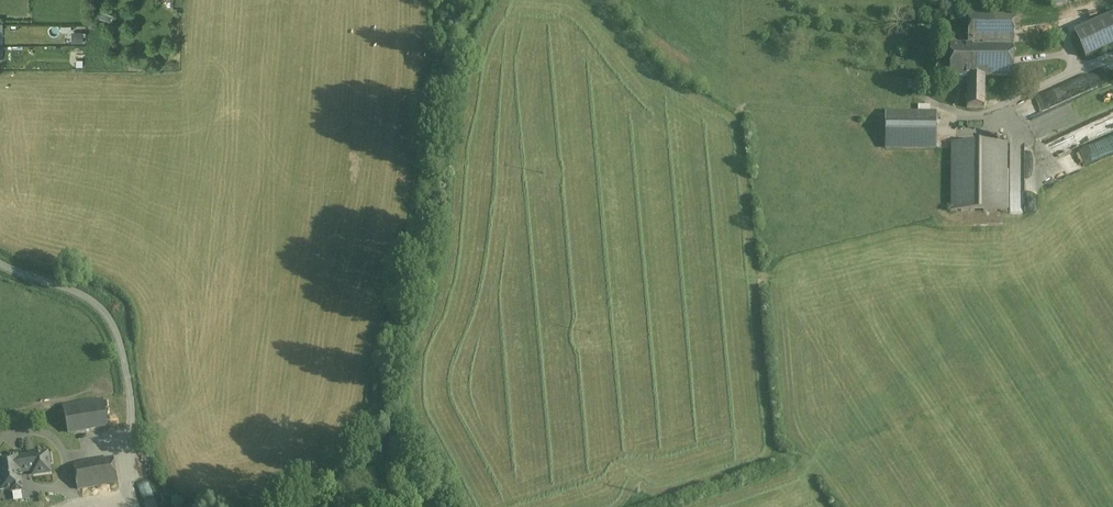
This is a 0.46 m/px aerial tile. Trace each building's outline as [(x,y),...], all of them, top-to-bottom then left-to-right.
[(1013,16),(968,16),(967,44),(1013,44),(1013,16)] [(1075,33),(1085,57),(1112,45),(1112,16),(1075,33)] [(84,30),(73,30),(73,42),(84,42),(84,30)] [(971,47),(949,47),(949,79),(967,79),(971,79),(971,78),(971,47)] [(1013,47),(971,47),(971,78),(984,78),(1012,78),(1013,47)] [(1017,103),(1023,121),(1112,80),(1112,60),(1017,103)] [(984,78),(971,78),(971,79),(967,79),(967,108),(984,108),(984,78)] [(1024,123),(1037,139),(1112,105),(1112,83),(1024,123)] [(913,113),(885,113),(885,144),(885,148),(935,148),(936,113),(913,113)] [(1039,145),(1045,160),(1112,130),(1112,113),(1039,145)] [(1047,164),(1053,181),(1112,154),(1112,135),(1047,164)] [(1007,143),(951,143),(951,148),(950,211),(967,211),(1003,212),(1007,212),(1007,143)] [(1024,143),(1009,143),(1009,212),(1024,211),(1024,143)] [(62,407),(67,433),(108,426),(105,409),(103,399),(62,407)] [(105,409),(108,426),(119,424),(118,414),(116,407),(114,407),(105,409)] [(0,463),(0,492),(0,494),(11,493),(11,496),(22,494),(19,476),(32,474),(33,478),(50,475),(47,456),(30,458),(30,459),(17,461),(17,460),(0,463)] [(113,458),(73,465),(77,490),(118,482),(113,458)]
